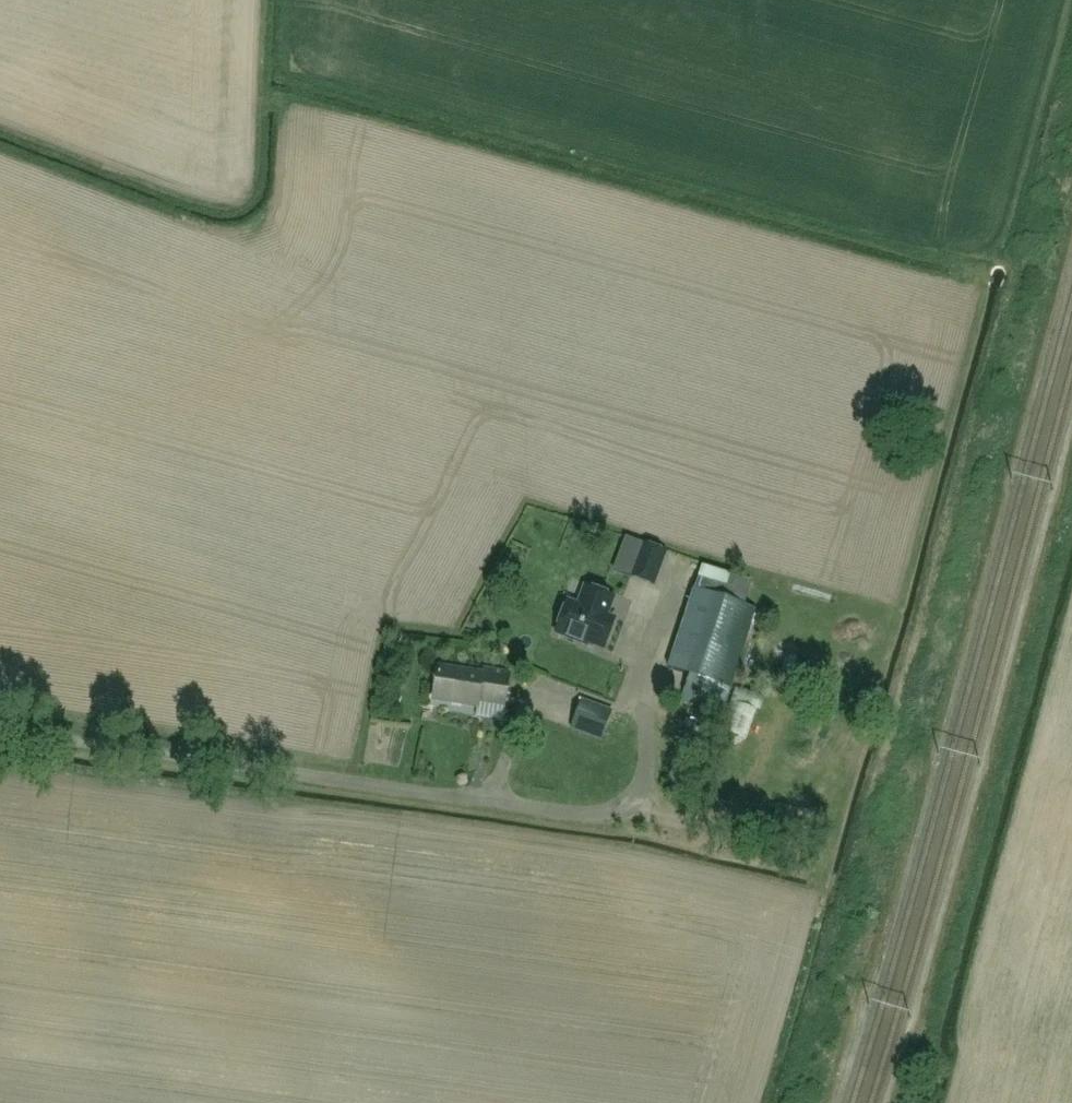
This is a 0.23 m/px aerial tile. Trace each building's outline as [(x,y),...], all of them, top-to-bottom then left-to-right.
[(653,585),(659,570),(666,552),(643,544),(636,562),(631,576),(653,585)] [(585,587),(578,605),(568,601),(556,633),(588,645),(589,643),(604,648),(615,619),(607,616),(614,598),(585,587)] [(723,714),(757,610),(694,589),(669,668),(689,675),(682,700),(723,714)] [(507,705),(511,675),(485,671),(485,673),(440,667),(435,699),(479,706),(480,701),(507,705)] [(730,733),(750,739),(764,699),(743,692),(730,733)] [(603,741),(614,710),(582,699),(572,730),(603,741)] [(837,777),(834,787),(855,793),(858,783),(837,777)]
